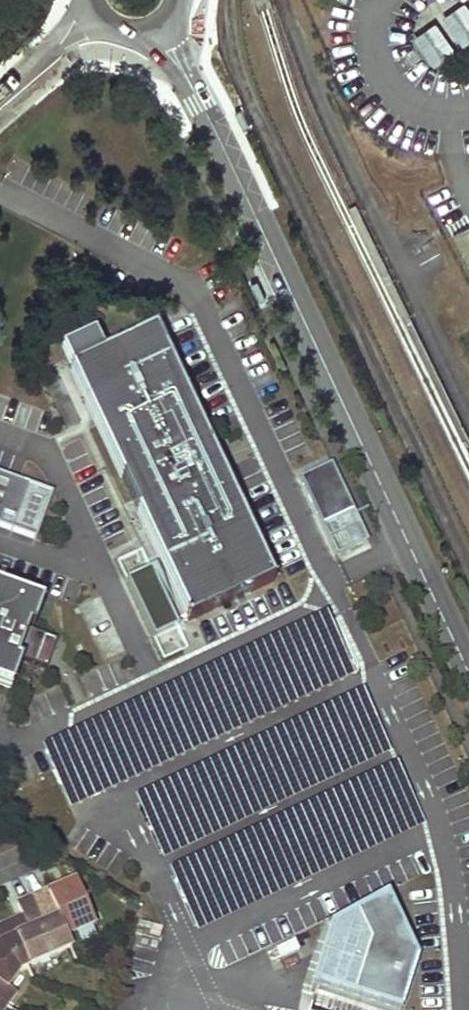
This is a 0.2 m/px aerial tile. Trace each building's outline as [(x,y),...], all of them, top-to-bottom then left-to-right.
[(412,36),(433,66),(468,41),(468,7),(464,0),(412,36)] [(191,313),(73,368),(190,620),(308,566),(258,458),(247,433),(191,313)] [(54,491),(0,472),(0,526),(37,539),(54,491)] [(334,520),(320,526),(328,543),(342,537),(334,520)] [(354,525),(344,530),(352,547),(362,542),(354,525)] [(153,567),(129,576),(158,653),(182,644),(153,567)] [(11,690),(21,663),(16,661),(17,659),(27,631),(28,628),(33,630),(42,603),(0,588),(0,686),(11,690)] [(43,636),(27,631),(17,659),(33,665),(43,636)] [(14,991),(7,985),(18,970),(71,947),(66,936),(94,923),(76,882),(49,894),(47,891),(17,904),(23,918),(27,926),(17,930),(14,922),(0,928),(0,1009),(14,991)] [(326,919),(310,986),(404,1008),(416,957),(393,895),(326,919)] [(27,926),(23,918),(14,922),(17,930),(27,926)]
